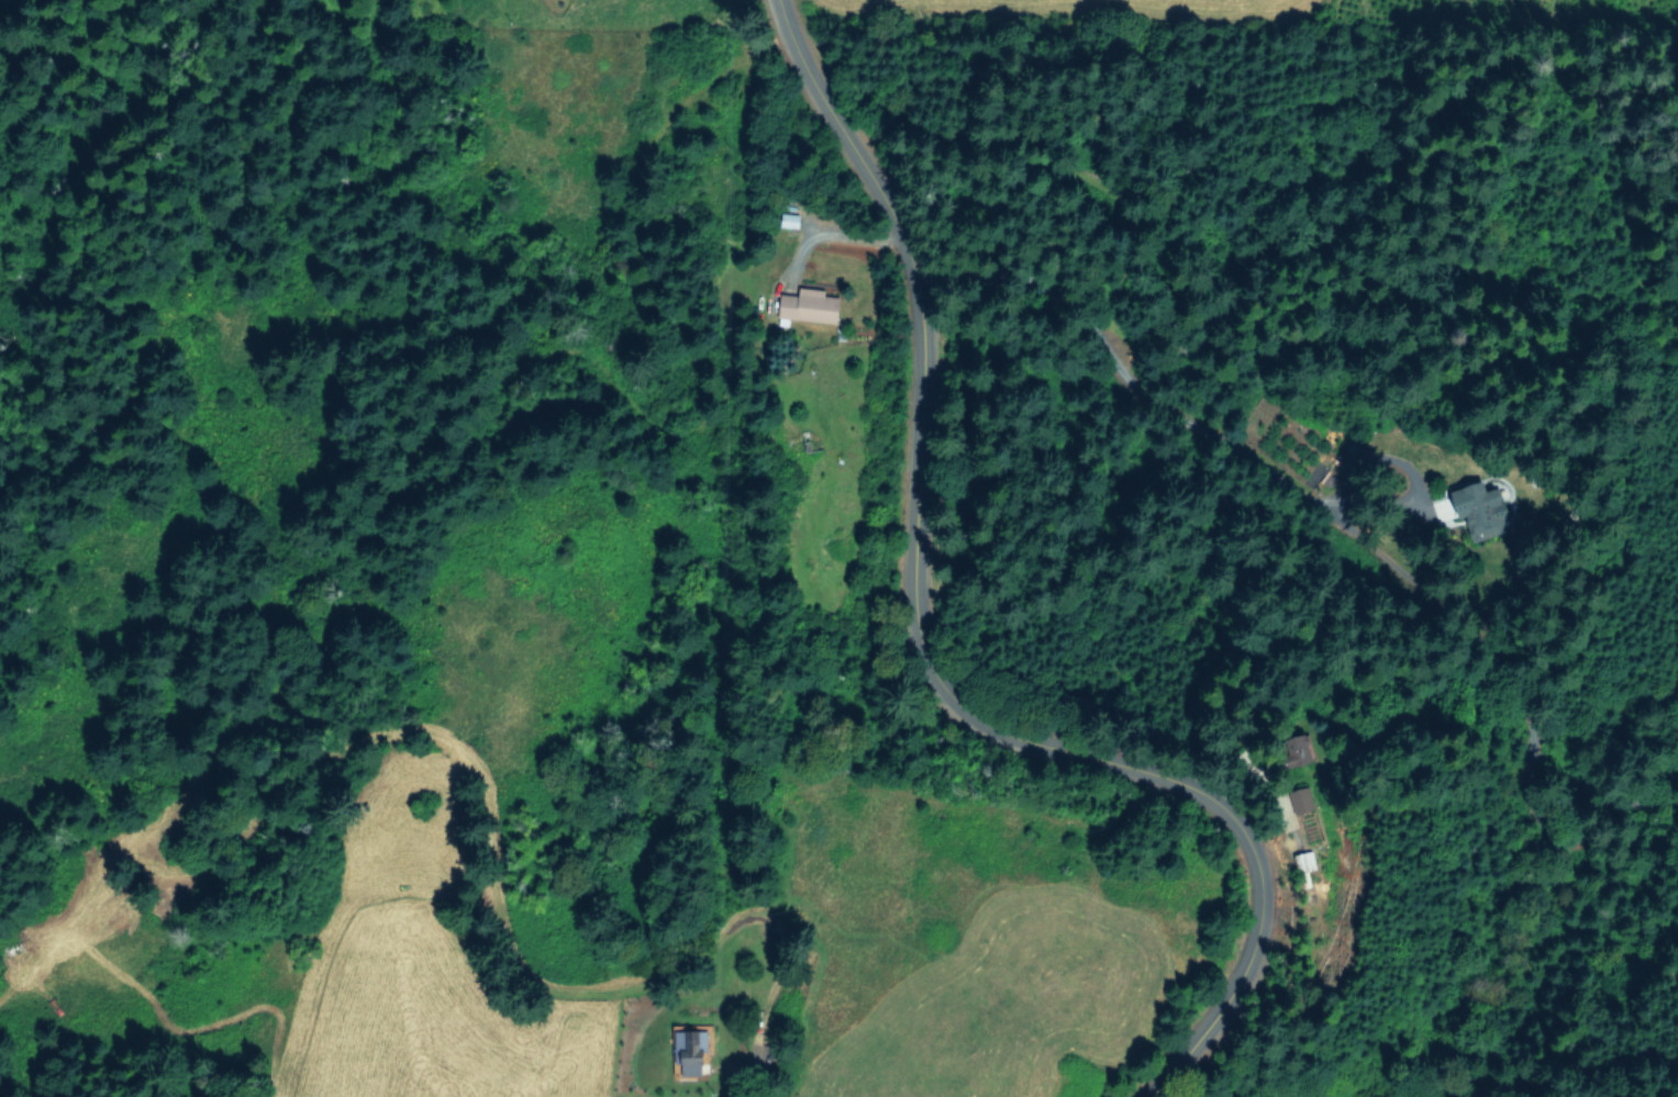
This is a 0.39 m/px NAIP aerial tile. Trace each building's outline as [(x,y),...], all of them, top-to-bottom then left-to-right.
[(841,296),(825,294),(825,288),(799,286),(798,295),(781,293),(779,316),(839,322),(841,296)] [(1489,489),(1487,481),(1459,488),(1471,536),(1508,528),(1506,520),(1512,519),(1503,485),(1489,489)] [(676,1030),(675,1062),(682,1063),(682,1074),(702,1075),(702,1065),(707,1065),(708,1030),(676,1030)]
